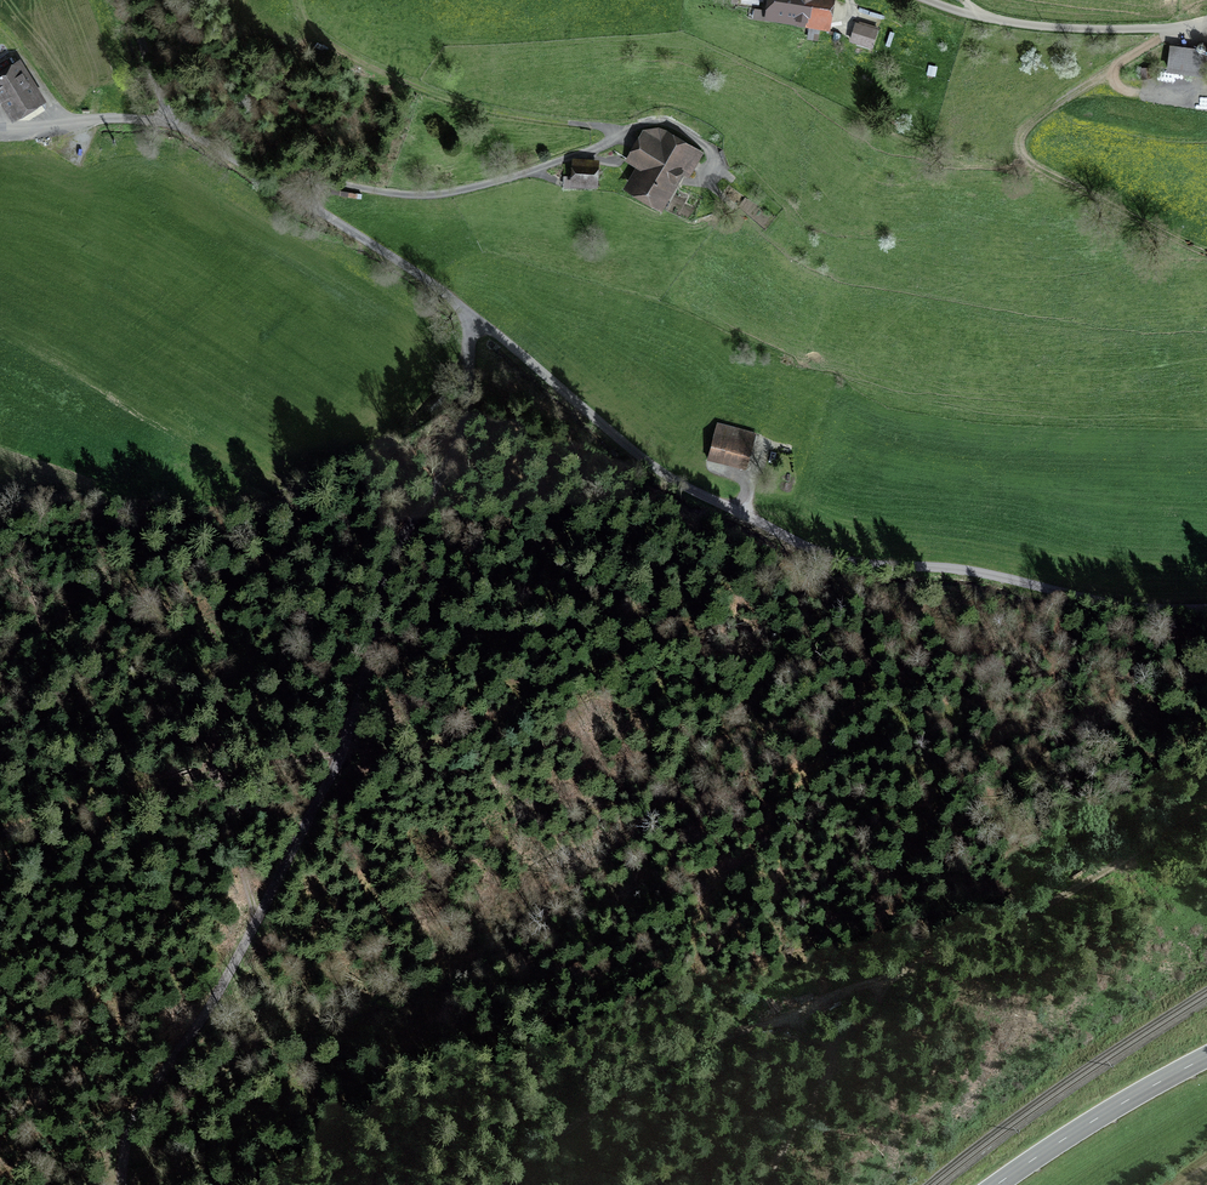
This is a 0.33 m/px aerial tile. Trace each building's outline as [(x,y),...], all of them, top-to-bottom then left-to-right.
[(770,13),(803,17),(802,25),(825,28),(829,0),(772,0),(770,13)] [(848,41),(870,48),(875,31),(854,24),(848,41)] [(1167,70),(1203,75),(1206,55),(1170,50),(1167,70)] [(5,99),(15,114),(38,99),(17,65),(0,75),(0,102),(5,99)] [(644,167),(634,185),(658,200),(677,169),(687,175),(700,153),(659,128),(645,130),(629,158),(631,159),(644,167)] [(610,168),(630,169),(631,159),(629,158),(610,157),(610,168)] [(565,187),(596,189),(597,166),(578,165),(577,178),(565,177),(565,187)] [(723,457),(747,463),(755,434),(718,424),(708,459),(721,463),(723,457)]
